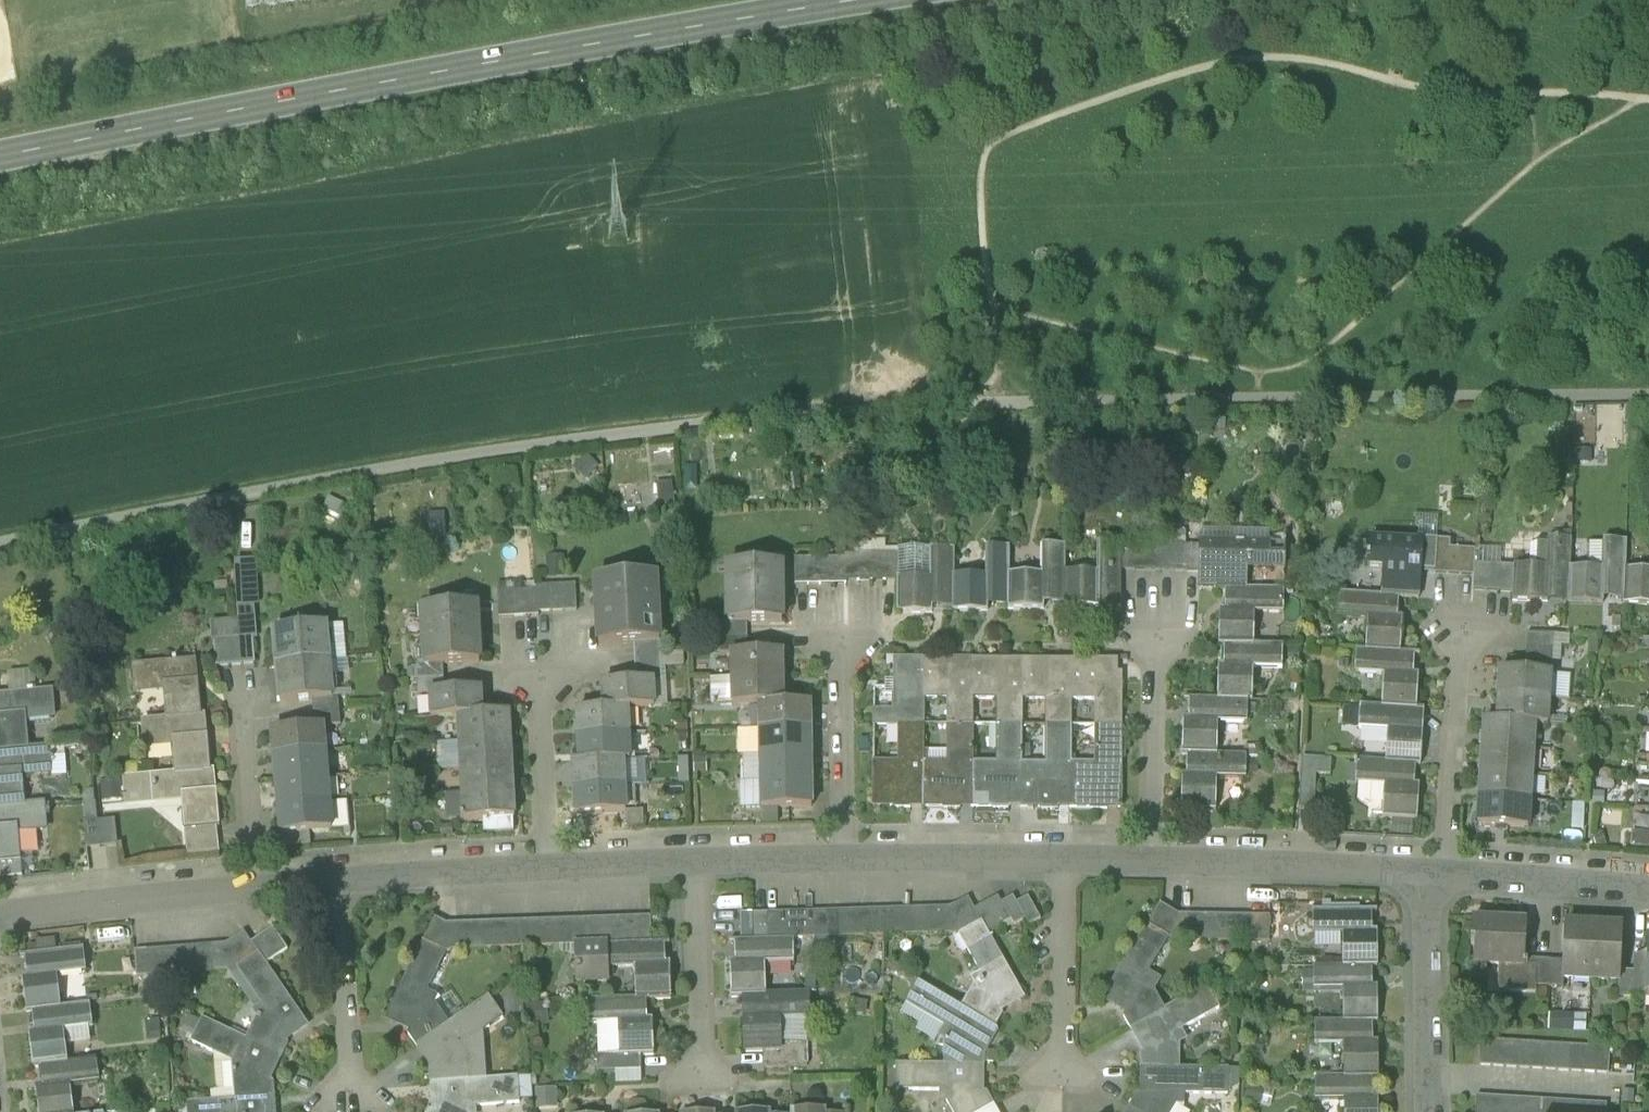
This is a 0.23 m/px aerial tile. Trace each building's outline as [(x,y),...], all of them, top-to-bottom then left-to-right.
[(1174,547),(1185,547),(1186,535),(1173,535),(1173,547),(1174,547)] [(1384,570),(1382,597),(1397,598),(1419,599),(1421,572),(1436,573),(1438,541),(1420,539),(1420,544),(1371,541),(1369,569),(1384,570)] [(1219,590),(1229,590),(1250,591),(1251,567),(1287,568),(1287,542),(1202,540),(1201,547),(1201,572),(1201,573),(1220,574),(1219,590)] [(1548,540),(1548,542),(1547,568),(1534,568),(1514,568),(1513,594),(1513,602),(1548,603),(1548,596),(1569,596),(1570,570),(1571,540),(1548,540)] [(1436,576),(1448,576),(1450,549),(1450,541),(1438,541),(1436,573),(1436,576)] [(1602,598),(1625,598),(1626,572),(1627,542),(1603,541),(1602,571),(1570,570),(1569,596),(1569,604),(1602,605),(1602,598)] [(1535,545),(1534,568),(1547,568),(1548,542),(1538,542),(1535,545)] [(1099,574),(1065,573),(1065,600),(1065,607),(1099,607),(1099,598),(1122,598),(1122,571),(1122,546),(1122,543),(1099,543),(1099,574)] [(1045,600),(1065,600),(1065,573),(1065,545),(1043,544),(1042,572),(1010,572),(1010,603),(1009,607),(1045,607),(1045,600)] [(988,603),(1010,603),(1010,572),(1010,546),(988,546),(988,576),(954,575),(954,606),(954,610),(988,610),(988,603)] [(1122,571),(1134,571),(1135,546),(1122,546),(1122,571)] [(1148,546),(1135,546),(1134,571),(1147,571),(1148,546)] [(1161,546),(1148,546),(1147,571),(1160,572),(1161,546)] [(1173,547),(1161,546),(1160,572),(1173,572),(1174,547),(1173,547)] [(1185,547),(1174,547),(1173,572),(1186,572),(1187,547),(1185,547)] [(1192,547),(1187,547),(1186,572),(1201,572),(1201,547),(1200,547),(1192,547)] [(1448,576),(1461,577),(1463,550),(1450,549),(1448,576)] [(933,606),(954,606),(954,575),(954,550),(931,550),(931,579),(900,579),(898,579),(898,581),(898,614),(933,614),(933,606)] [(899,555),(900,579),(931,579),(931,550),(899,550),(899,555)] [(1461,577),(1474,578),(1475,565),(1476,551),(1463,550),(1461,577)] [(872,582),(885,582),(885,555),(872,556),(872,582)] [(898,555),(885,555),(885,582),(898,581),(898,579),(900,579),(899,555),(898,555)] [(846,582),(859,582),(859,556),(846,556),(846,559),(846,582)] [(859,582),(872,582),(872,556),(859,556),(859,582)] [(821,585),(833,585),(833,559),(820,560),(821,585)] [(846,584),(846,582),(846,559),(833,559),(833,585),(846,584)] [(796,585),(808,585),(808,560),(796,560),(796,585)] [(808,585),(821,585),(820,560),(808,560),(808,585)] [(1473,591),(1486,592),(1488,566),(1475,565),(1474,578),(1473,591)] [(730,621),(730,623),(748,623),(787,622),(786,566),(729,567),(730,621)] [(1486,592),(1499,593),(1501,567),(1488,566),(1486,592)] [(1514,568),(1501,567),(1499,593),(1513,594),(1514,568)] [(1626,572),(1625,598),(1624,606),(1648,607),(1648,573),(1626,572)] [(596,579),(598,613),(653,610),(651,576),(596,579)] [(551,613),(564,612),(563,586),(550,587),(551,613)] [(577,586),(563,586),(564,612),(578,612),(577,586)] [(538,614),(551,613),(550,587),(538,588),(537,591),(538,614)] [(1219,645),(1228,645),(1252,646),(1253,613),(1284,614),(1285,591),(1250,591),(1229,590),(1229,612),(1220,612),(1219,645)] [(538,617),(538,614),(537,591),(524,592),(525,617),(538,617)] [(512,618),(525,617),(524,592),(511,593),(512,618)] [(499,593),(500,619),(512,618),(511,593),(499,593)] [(1366,620),(1364,651),(1400,654),(1402,619),(1396,619),(1397,598),(1382,597),(1341,594),(1339,618),(1366,620)] [(426,665),(444,664),(481,663),(478,605),(423,607),(426,665)] [(655,643),(653,610),(598,613),(599,646),(634,644),(655,643)] [(717,621),(718,639),(748,639),(748,623),(730,623),(730,621),(717,621)] [(275,632),(279,668),(331,663),(328,627),(275,632)] [(1526,635),(1526,647),(1553,649),(1554,636),(1526,635)] [(255,639),(241,640),(243,666),(257,665),(255,639)] [(748,654),(748,639),(718,639),(718,655),(733,655),(732,654),(748,654)] [(230,668),(243,666),(241,640),(228,642),(230,668)] [(217,669),(230,668),(228,642),(215,643),(217,669)] [(634,644),(635,658),(661,656),(661,643),(655,643),(634,644)] [(1218,666),(1217,701),(1249,701),(1252,701),(1253,670),(1283,670),(1284,647),(1252,646),(1228,645),(1228,666),(1218,666)] [(1552,661),(1553,649),(1526,647),(1525,660),(1535,660),(1552,661)] [(1383,676),(1381,708),(1417,710),(1419,676),(1412,676),(1413,654),(1400,654),(1364,651),(1358,651),(1356,674),(1383,676)] [(733,655),(733,680),(783,680),(783,653),(748,654),(732,654),(733,655)] [(662,668),(661,656),(635,658),(636,670),(662,668)] [(1534,674),(1535,660),(1525,660),(1509,659),(1508,673),(1534,674)] [(902,726),(924,726),(924,701),(924,662),(895,661),(895,691),(898,691),(898,712),(874,712),(874,726),(902,726)] [(164,688),(167,720),(199,717),(202,717),(199,683),(191,684),(189,662),(134,667),(136,691),(164,688)] [(924,662),(924,701),(952,702),(952,726),(973,726),(973,701),(973,662),(924,662)] [(973,662),(973,701),(1001,701),(1001,727),(1022,727),(1022,702),(1023,662),(973,662)] [(1023,662),(1022,702),(1049,702),(1049,727),(1071,727),(1071,702),(1072,663),(1023,662)] [(334,697),(331,663),(279,668),(282,705),(313,702),(334,701),(334,697)] [(1072,663),(1071,702),(1099,702),(1099,727),(1120,727),(1121,674),(1115,674),(1116,663),(1072,663)] [(418,665),(419,680),(445,679),(444,664),(426,665),(418,665)] [(663,681),(662,668),(636,670),(636,682),(655,681),(663,681)] [(1498,672),(1497,697),(1550,700),(1551,675),(1534,674),(1508,673),(1498,672)] [(446,691),(445,679),(419,680),(420,694),(431,694),(431,692),(446,691)] [(715,706),(733,706),(733,680),(715,680),(716,681),(712,681),(712,704),(715,704),(715,706)] [(733,706),(760,706),(784,705),(783,680),(733,680),(733,706)] [(604,684),(605,711),(629,709),(656,708),(655,681),(636,682),(604,684)] [(433,719),(459,718),(482,716),(481,689),(446,691),(431,692),(431,694),(433,719)] [(29,750),(26,718),(56,715),(54,691),(0,696),(0,752),(29,750)] [(313,702),(314,715),(340,713),(339,697),(334,697),(334,701),(313,702)] [(1497,697),(1495,723),(1535,725),(1548,726),(1550,700),(1497,697)] [(1183,755),(1191,755),(1216,756),(1217,723),(1248,724),(1249,701),(1217,701),(1190,700),(1190,720),(1184,720),(1183,755)] [(760,706),(761,731),(811,731),(811,705),(784,705),(760,706)] [(1389,733),(1387,764),(1413,765),(1420,766),(1422,732),(1415,732),(1417,710),(1381,708),(1361,707),(1359,731),(1389,733)] [(631,735),(629,709),(605,711),(579,712),(580,738),(631,735)] [(341,727),(340,713),(314,715),(315,728),(323,727),(323,728),(341,727)] [(459,718),(460,744),(511,741),(509,715),(482,716),(459,718)] [(201,738),(199,717),(167,720),(144,722),(146,746),(173,743),(176,775),(209,772),(211,772),(208,737),(201,738)] [(1483,722),(1482,748),(1534,751),(1535,725),(1495,723),(1483,722)] [(903,801),(923,801),(923,763),(924,726),(902,726),(902,764),(874,764),(874,806),(894,806),(894,809),(903,809),(903,801)] [(952,726),(951,726),(951,764),(923,763),(923,801),(923,807),(943,807),(943,809),(953,809),(953,801),(972,802),(973,764),(973,726),(952,726)] [(273,732),(275,758),(325,754),(323,728),(323,727),(315,728),(273,732)] [(1022,727),(1001,727),(1000,764),(973,764),(972,802),(972,808),(991,808),(991,809),(1001,809),(1001,802),(1022,802),(1022,765),(1022,727)] [(1071,727),(1049,727),(1049,765),(1022,765),(1022,802),(1021,808),(1041,808),(1041,810),(1050,810),(1050,803),(1071,803),(1071,764),(1071,727)] [(1099,727),(1098,727),(1097,764),(1071,764),(1071,803),(1071,809),(1090,809),(1090,811),(1100,811),(1100,803),(1120,803),(1120,727),(1099,727)] [(744,758),(761,758),(761,731),(743,732),(739,732),(739,758),(744,758)] [(761,731),(761,758),(812,757),(811,731),(761,731)] [(632,761),(631,735),(580,738),(581,764),(625,761),(632,761)] [(460,744),(461,769),(512,767),(511,741),(460,744)] [(25,806),(23,774),(52,771),(50,748),(29,750),(0,752),(0,808),(25,806)] [(1482,748),(1480,773),(1532,777),(1534,751),(1482,748)] [(275,758),(277,784),(328,779),(325,754),(275,758)] [(1246,757),(1216,756),(1191,755),(1191,775),(1182,775),(1181,810),(1216,811),(1216,778),(1246,778),(1246,757)] [(761,758),(762,783),(812,783),(812,757),(761,758)] [(626,787),(625,761),(581,764),(574,764),(576,790),(626,787)] [(1412,787),(1413,765),(1387,764),(1357,762),(1355,785),(1385,787),(1383,821),(1417,823),(1419,788),(1412,787)] [(461,769),(463,795),(514,792),(512,767),(461,769)] [(210,793),(209,772),(176,775),(151,777),(154,801),(183,799),(185,832),(217,829),(220,829),(217,792),(210,793)] [(1299,810),(1314,811),(1316,773),(1301,773),(1299,810)] [(1480,773),(1478,799),(1530,802),(1532,777),(1480,773)] [(126,803),(154,801),(151,777),(125,779),(126,803)] [(277,784),(280,810),(330,805),(328,779),(277,784)] [(746,810),(762,810),(762,783),(742,783),(742,807),(746,810)] [(813,809),(812,783),(762,783),(762,810),(813,809)] [(627,813),(626,787),(576,790),(577,816),(627,813)] [(483,821),(487,820),(513,819),(515,819),(514,792),(463,795),(464,820),(464,822),(483,821)] [(462,820),(464,820),(463,795),(448,796),(449,819),(461,819),(462,820)] [(1529,828),(1530,802),(1478,799),(1477,825),(1529,828)] [(348,803),(330,805),(332,831),(350,830),(348,803)] [(21,856),(19,829),(26,829),(48,827),(47,817),(51,817),(51,813),(47,813),(46,804),(25,806),(0,808),(0,864),(21,862),(21,856)] [(310,833),(332,831),(330,805),(280,810),(282,836),(284,836),(310,833)] [(514,833),(513,819),(487,820),(488,834),(514,833)] [(103,823),(106,849),(119,848),(116,821),(103,823)] [(85,824),(88,850),(101,849),(98,823),(85,824)] [(31,833),(26,829),(19,829),(21,856),(33,855),(32,833),(31,833)] [(185,832),(186,844),(218,841),(217,829),(185,832)] [(284,836),(285,849),(311,847),(310,833),(284,836)] [(1634,833),(1633,846),(1648,848),(1648,845),(1648,835),(1634,833)] [(220,856),(218,841),(186,844),(187,859),(220,856)] [(22,876),(21,862),(0,864),(0,878),(22,876)] [(1377,908),(1377,893),(1310,893),(1310,908),(1377,908)] [(998,897),(986,904),(999,928),(1011,920),(1002,905),(998,897)] [(1011,920),(1015,927),(1026,921),(1014,898),(1002,905),(1011,920)] [(1027,921),(1030,927),(1041,921),(1029,898),(1017,905),(1027,921)] [(969,899),(949,909),(950,935),(960,936),(982,924),(975,910),(969,899)] [(988,934),(999,928),(986,904),(975,910),(982,924),(988,934)] [(1169,939),(1179,942),(1179,915),(1160,904),(1147,926),(1169,939)] [(913,936),(925,936),(925,909),(912,910),(913,936)] [(925,936),(938,935),(937,909),(925,909),(925,936)] [(938,935),(950,935),(949,909),(937,909),(938,935)] [(889,937),(901,936),(900,910),(888,911),(889,937)] [(901,936),(913,936),(912,910),(900,910),(901,936)] [(852,938),(864,938),(863,911),(851,912),(852,938)] [(864,938),(876,937),(875,911),(863,911),(864,938)] [(876,937),(889,937),(888,911),(875,911),(876,937)] [(1343,935),(1343,968),(1370,967),(1378,967),(1377,932),(1370,932),(1369,911),(1313,911),(1313,935),(1343,935)] [(827,939),(839,938),(839,912),(826,913),(827,939)] [(839,938),(852,938),(851,912),(839,912),(839,938)] [(794,940),(803,940),(802,913),(790,914),(790,940),(794,940)] [(803,940),(815,939),(814,913),(802,913),(803,940)] [(815,939),(827,939),(826,913),(814,913),(815,939)] [(766,941),(778,940),(777,914),(765,915),(766,941)] [(778,940),(790,940),(790,914),(777,914),(778,940)] [(754,941),(766,941),(765,915),(753,915),(754,941)] [(1179,942),(1191,942),(1192,915),(1179,915),(1179,942)] [(1191,942),(1205,942),(1205,916),(1192,915),(1191,942)] [(1205,942),(1218,942),(1218,916),(1205,916),(1205,942)] [(1218,942),(1230,942),(1231,916),(1218,916),(1218,942)] [(1230,942),(1244,942),(1244,916),(1231,916),(1230,942)] [(1270,916),(1244,916),(1244,942),(1270,943),(1270,916)] [(446,954),(456,951),(456,924),(446,924),(435,918),(423,942),(446,953),(446,954)] [(613,945),(626,945),(625,918),(612,919),(613,945)] [(626,945),(639,945),(638,918),(625,918),(626,945)] [(651,918),(638,918),(639,945),(652,944),(651,918)] [(587,946),(600,946),(599,919),(586,920),(587,946)] [(605,946),(613,945),(612,919),(599,919),(600,946),(605,946)] [(561,948),(574,947),(573,920),(560,921),(561,948)] [(576,947),(587,946),(586,920),(573,920),(574,947),(576,947)] [(522,949),(535,949),(534,921),(521,922),(522,949)] [(535,949),(548,948),(547,921),(534,921),(535,949)] [(548,948),(561,948),(560,921),(547,921),(548,948)] [(1499,966),(1505,967),(1525,968),(1525,961),(1527,924),(1472,921),(1471,946),(1475,946),(1474,965),(1499,966)] [(495,950),(509,949),(508,922),(495,923),(495,950)] [(509,949),(522,949),(521,922),(508,922),(509,949)] [(469,951),(482,950),(482,923),(469,924),(469,951)] [(482,950),(495,950),(495,923),(482,923),(482,950)] [(456,951),(469,951),(469,924),(456,924),(456,951)] [(976,984),(962,1008),(993,1027),(996,1028),(1003,1016),(1000,1010),(1023,997),(988,934),(982,924),(960,936),(986,983),(980,986),(976,984)] [(1131,1030),(1134,1028),(1165,1011),(1151,986),(1148,988),(1142,985),(1169,939),(1147,926),(1104,998),(1127,1012),(1124,1018),(1131,1030)] [(1618,983),(1620,983),(1620,973),(1622,929),(1564,926),(1563,963),(1562,980),(1564,980),(1618,983)] [(273,929),(262,936),(277,958),(288,950),(273,929)] [(245,933),(226,945),(228,971),(239,971),(238,969),(259,955),(252,944),(245,933)] [(267,965),(277,958),(262,936),(252,944),(259,955),(267,965)] [(738,961),(794,960),(794,940),(790,940),(778,940),(766,941),(754,941),(730,942),(730,944),(738,944),(738,961)] [(417,1048),(420,1046),(449,1025),(433,1002),(430,1004),(423,1001),(446,954),(446,953),(423,942),(387,1018),(411,1030),(408,1035),(417,1048)] [(613,945),(605,946),(606,969),(608,969),(636,968),(637,1000),(645,1000),(671,999),(670,965),(662,965),(662,946),(669,945),(669,944),(652,944),(639,945),(626,945),(613,945)] [(215,972),(228,971),(226,945),(213,946),(215,972)] [(202,973),(215,972),(213,946),(200,947),(202,973)] [(609,983),(608,969),(606,969),(605,946),(600,946),(587,946),(576,947),(577,984),(609,983)] [(189,974),(202,973),(200,947),(187,948),(189,974)] [(176,975),(189,974),(187,948),(174,949),(176,975)] [(27,1012),(35,1012),(61,1008),(58,976),(87,973),(84,949),(20,956),(21,959),(28,958),(31,977),(23,978),(27,1012)] [(163,976),(176,975),(174,949),(161,950),(163,976)] [(150,977),(163,976),(161,950),(148,951),(150,977)] [(137,978),(150,977),(148,951),(135,952),(137,978)] [(259,1016),(246,1041),(279,1057),(282,1058),(288,1045),(285,1040),(307,1025),(267,965),(259,955),(238,969),(239,971),(268,1014),(263,1018),(259,1016)] [(732,997),(752,997),(766,996),(765,964),(794,964),(794,960),(738,961),(738,963),(731,963),(732,997)] [(1538,962),(1525,961),(1525,968),(1505,967),(1504,993),(1537,995),(1537,988),(1538,962)] [(1537,988),(1549,988),(1550,962),(1538,962),(1537,988)] [(1563,963),(1550,962),(1549,988),(1564,989),(1564,980),(1562,980),(1563,963)] [(1343,990),(1344,1023),(1371,1023),(1378,1023),(1377,988),(1370,988),(1370,967),(1343,968),(1313,968),(1314,991),(1343,990)] [(1618,1000),(1632,1001),(1634,973),(1620,973),(1620,983),(1618,983),(1618,1000)] [(1646,974),(1634,973),(1632,1001),(1647,1001),(1647,992),(1645,992),(1646,974)] [(979,1049),(993,1027),(962,1008),(920,984),(907,1005),(953,1032),(950,1038),(946,1039),(945,1067),(981,1067),(984,1067),(984,1052),(979,1049)] [(1141,1069),(1144,1069),(1180,1070),(1180,1042),(1176,1042),(1173,1035),(1220,1009),(1207,988),(1165,1011),(1134,1028),(1146,1051),(1141,1054),(1141,1069)] [(808,995),(766,996),(752,997),(752,1018),(745,1018),(746,1053),(763,1053),(781,1052),(780,1050),(780,1019),(809,1019),(808,995)] [(431,1086),(434,1086),(470,1083),(468,1055),(463,1055),(459,1049),(503,1019),(489,998),(449,1025),(420,1046),(435,1068),(430,1071),(431,1086)] [(646,1021),(645,1000),(637,1000),(589,1002),(589,1025),(618,1024),(619,1055),(620,1057),(641,1056),(654,1056),(653,1020),(646,1021)] [(34,1067),(41,1066),(68,1063),(65,1031),(93,1028),(91,1005),(61,1008),(35,1012),(37,1032),(30,1033),(34,1067)] [(268,1081),(279,1057),(246,1041),(203,1020),(192,1043),(241,1066),(238,1073),(234,1073),(235,1101),(272,1098),(275,1098),(273,1083),(268,1081)] [(1344,1045),(1344,1078),(1371,1078),(1379,1078),(1378,1043),(1371,1043),(1371,1023),(1344,1023),(1314,1023),(1315,1046),(1344,1045)] [(1480,1067),(1518,1069),(1520,1043),(1481,1040),(1480,1067)] [(1518,1069),(1570,1073),(1572,1046),(1520,1043),(1518,1069)] [(1589,1047),(1572,1046),(1570,1073),(1609,1075),(1610,1066),(1611,1049),(1589,1047)] [(763,1053),(764,1069),(808,1068),(807,1050),(780,1050),(781,1052),(763,1053)] [(597,1055),(598,1073),(641,1071),(641,1056),(620,1057),(619,1055),(597,1055)] [(71,1086),(100,1083),(97,1060),(68,1063),(41,1066),(44,1087),(36,1088),(39,1111),(74,1111),(71,1086)] [(981,1067),(945,1067),(897,1066),(896,1091),(950,1092),(950,1099),(946,1101),(952,1111),(984,1111),(992,1108),(994,1106),(987,1093),(981,1093),(981,1067)] [(1132,1110),(1136,1111),(1173,1111),(1178,1104),(1174,1102),(1175,1094),(1228,1095),(1228,1071),(1180,1070),(1144,1069),(1144,1096),(1137,1096),(1130,1108),(1132,1110)] [(1345,1111),(1379,1111),(1379,1098),(1371,1099),(1371,1078),(1344,1078),(1315,1079),(1315,1101),(1344,1101),(1345,1111)] [(466,1108),(520,1104),(518,1079),(470,1083),(434,1086),(436,1111),(434,1111),(467,1111),(466,1108)] [(556,1087),(535,1089),(536,1108),(557,1107),(556,1087)] [(1529,1101),(1478,1097),(1477,1111),(1528,1111),(1529,1101)] [(272,1098),(235,1101),(188,1105),(188,1111),(273,1111),(272,1098)] [(1529,1101),(1528,1111),(1607,1111),(1608,1106),(1529,1101)]
